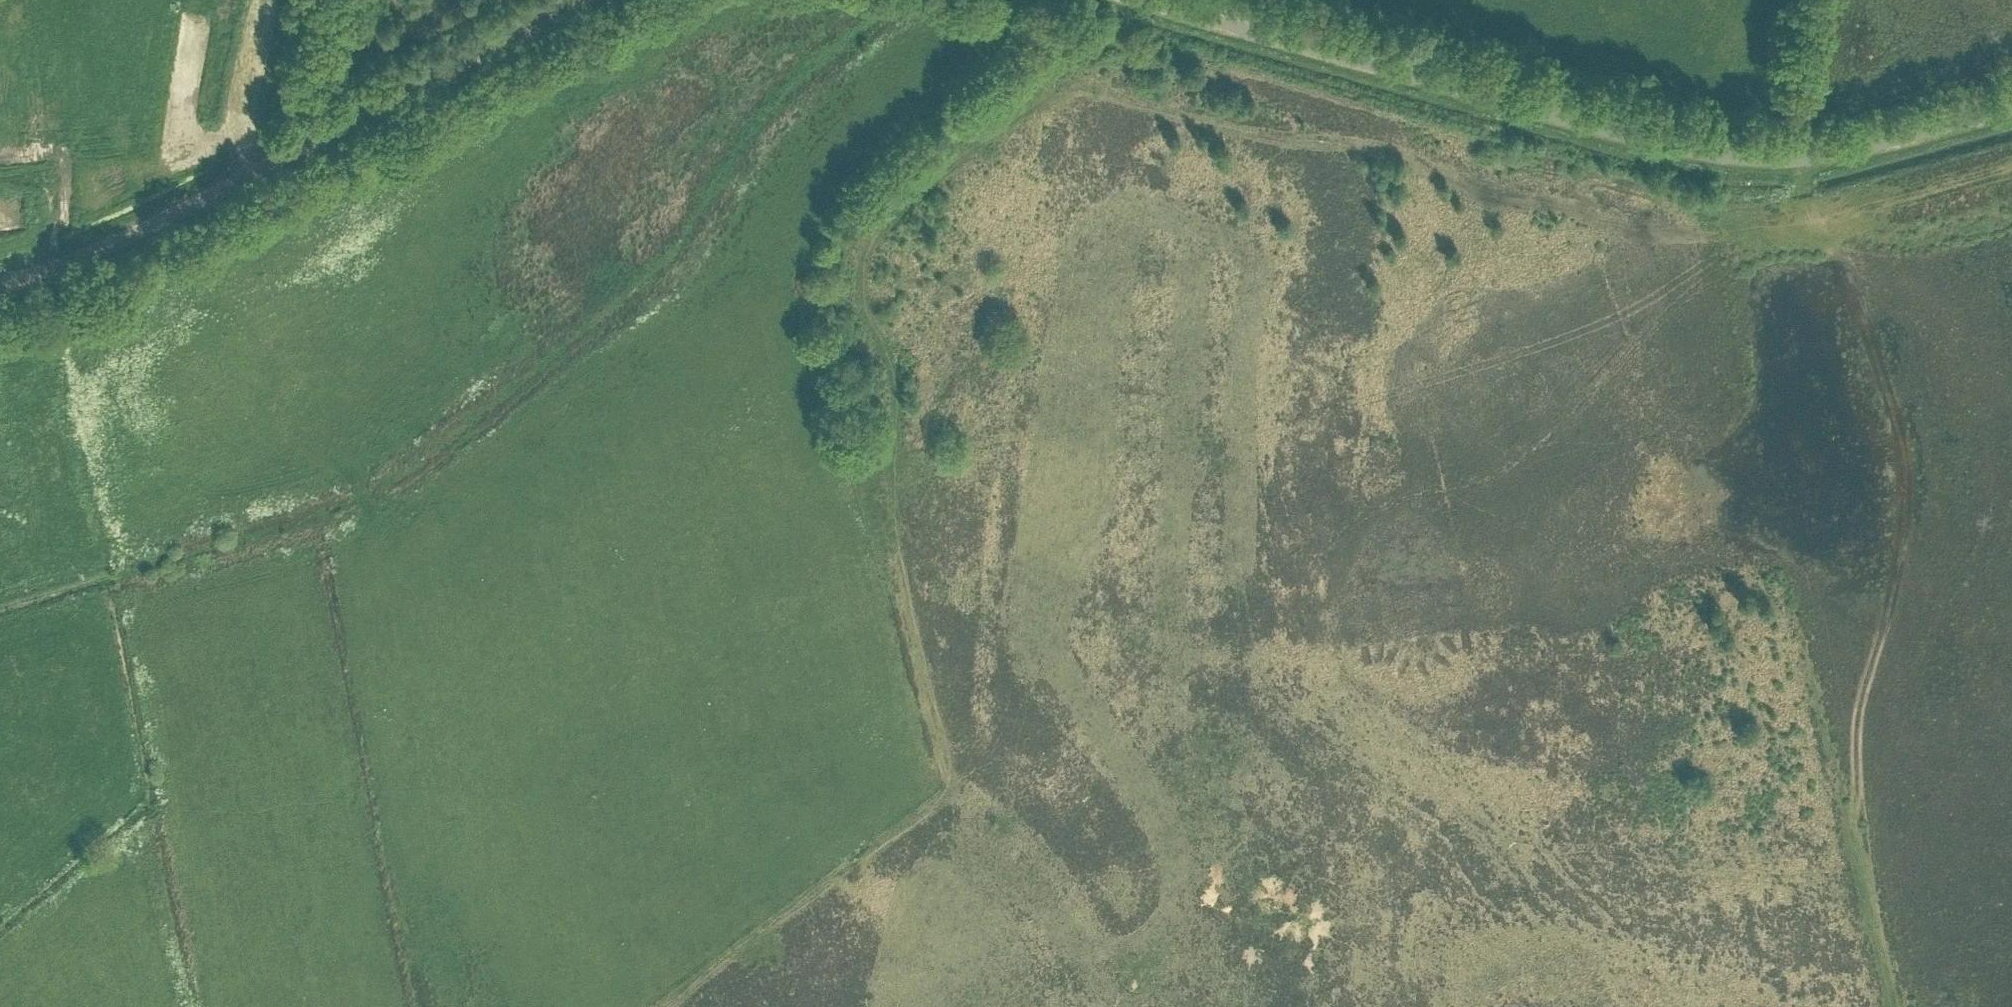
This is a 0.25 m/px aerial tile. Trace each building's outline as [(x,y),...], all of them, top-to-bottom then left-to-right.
[(0,201),(0,231),(44,223),(40,195),(0,201)]
